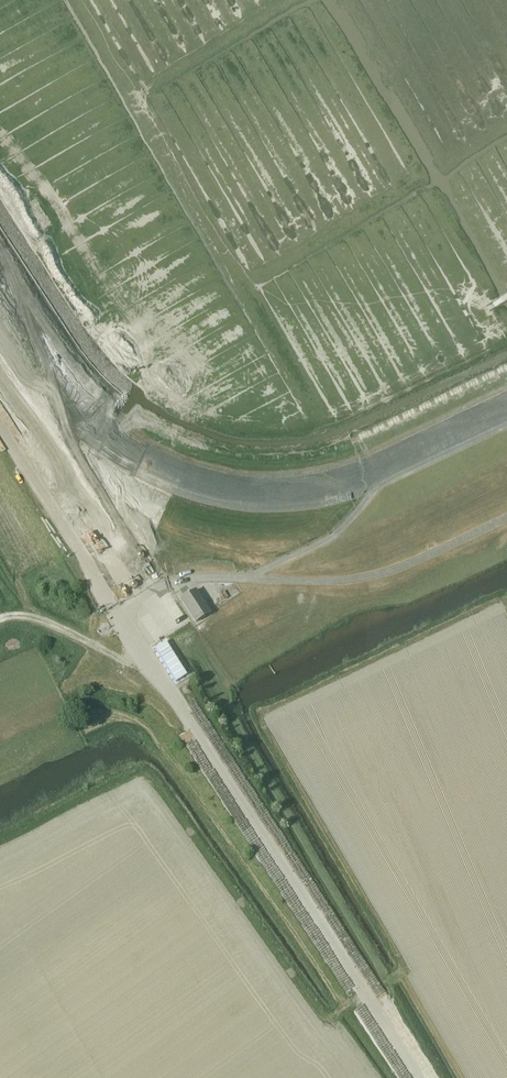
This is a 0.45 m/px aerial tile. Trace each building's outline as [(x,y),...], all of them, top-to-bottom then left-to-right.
[(210,612),(195,589),(180,599),(195,622),(210,612)]
